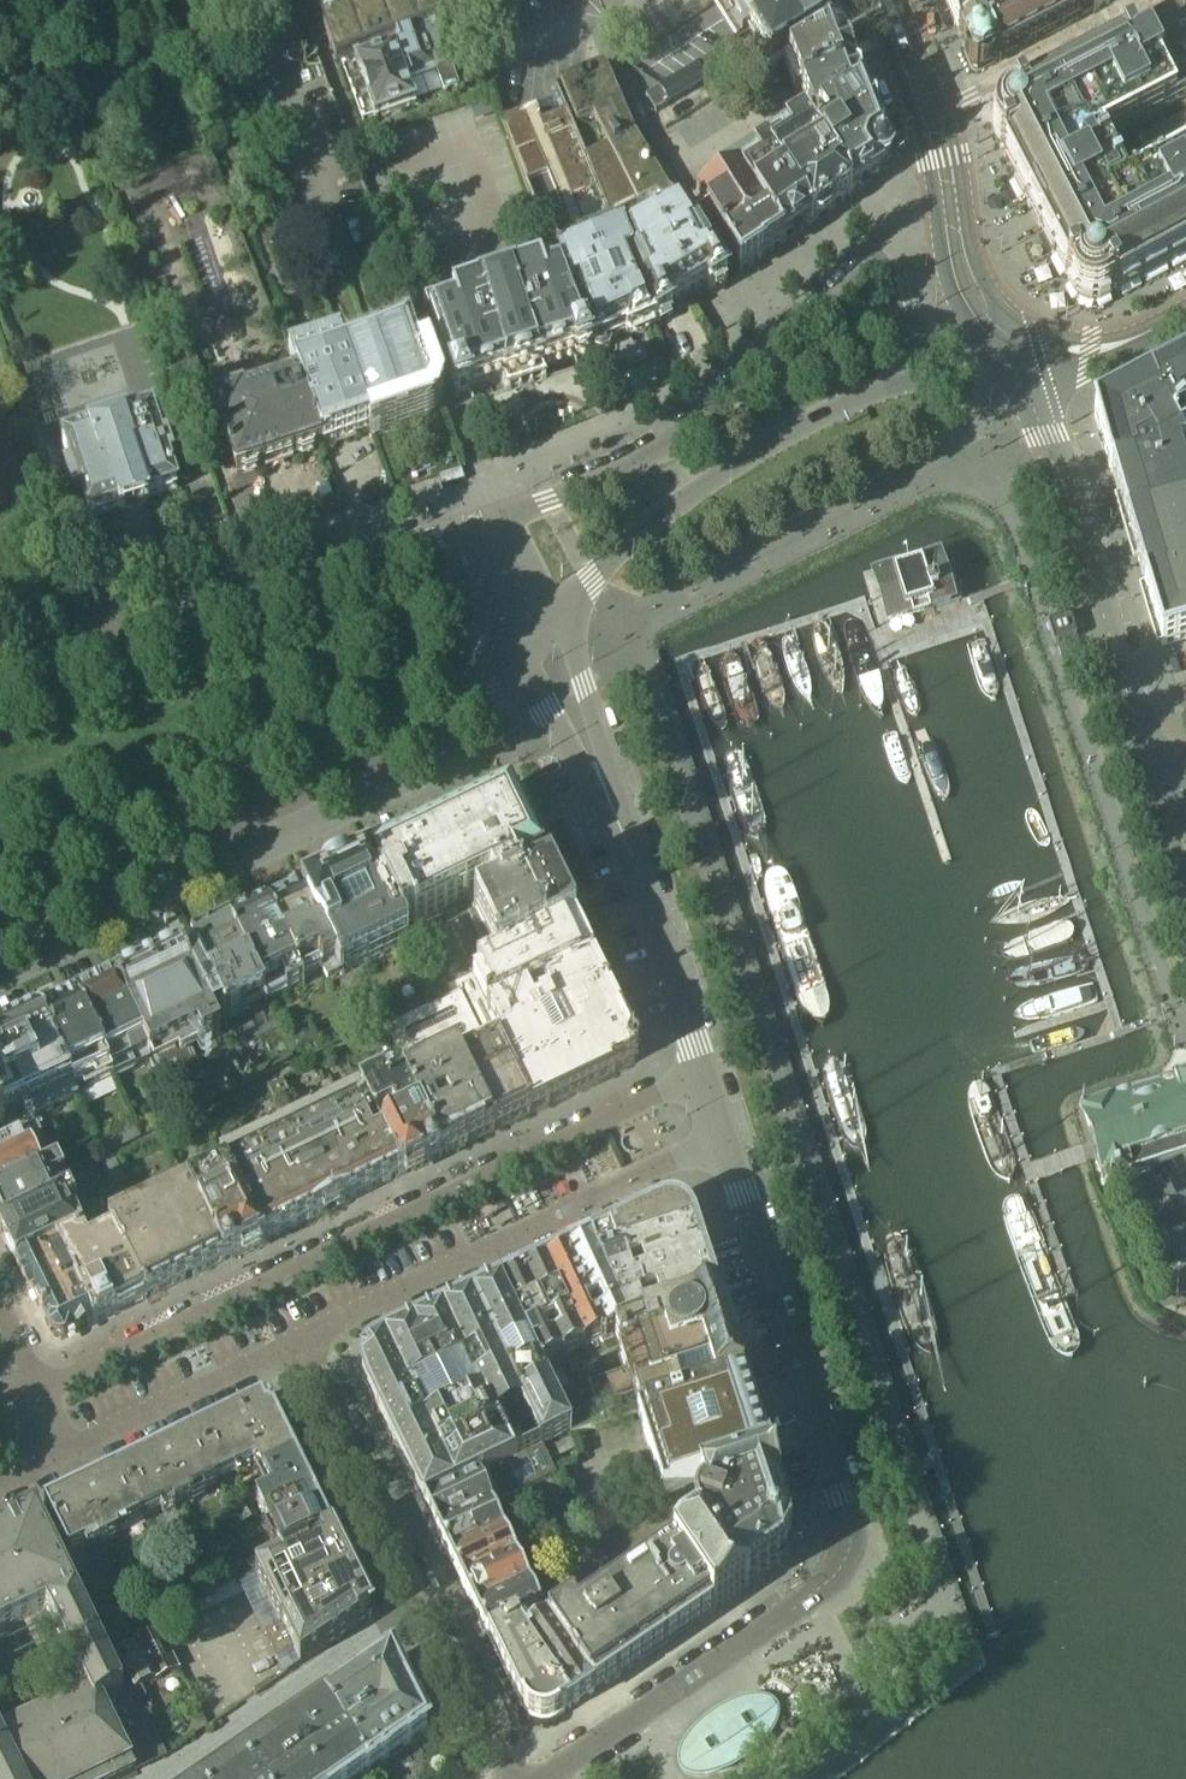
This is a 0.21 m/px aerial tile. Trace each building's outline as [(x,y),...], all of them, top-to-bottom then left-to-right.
[(335,60),(394,37),(419,27),(459,12),(492,0),(313,0),(335,60)] [(746,33),(798,0),(725,0),(746,33)] [(834,21),(829,10),(830,9),(826,0),(798,0),(746,33),(759,53),(766,64),(834,21)] [(945,7),(956,35),(1014,12),(1009,0),(962,0),(945,7)] [(1014,12),(956,35),(969,69),(970,70),(971,71),(972,71),(973,72),(975,73),(976,73),(978,73),(979,72),(1080,20),(1094,13),(1089,0),(1045,0),(1014,12)] [(1014,12),(1045,0),(1009,0),(1014,12)] [(1093,12),(1108,4),(1106,0),(1089,0),(1093,12)] [(474,56),(459,12),(419,27),(434,71),(442,92),(457,87),(449,65),(474,56)] [(1096,304),(1185,256),(1185,19),(1085,71),(998,116),(996,118),(992,132),(992,135),(1014,178),(1013,179),(1012,180),(1027,209),(1032,218),(1037,226),(1052,256),(1053,257),(1054,256),(1076,299),(1079,301),(1092,305),(1096,304)] [(397,47),(392,49),(404,82),(434,71),(419,27),(394,37),(397,47)] [(825,35),(786,59),(798,90),(853,69),(840,36),(838,31),(825,35)] [(713,96),(766,64),(759,53),(743,62),(732,42),(694,66),(704,81),(713,96)] [(412,104),(404,82),(392,49),(352,63),(371,119),(412,104)] [(683,217),(631,134),(621,109),(604,65),(565,79),(558,81),(562,92),(575,124),(593,118),(605,144),(635,202),(654,193),(664,214),(662,215),(667,225),(683,217)] [(694,66),(644,98),(653,113),(704,81),(694,66)] [(863,93),(853,69),(798,90),(806,111),(800,113),(803,119),(802,119),(802,121),(806,128),(862,93),(863,93)] [(180,97),(190,93),(187,86),(177,90),(180,97)] [(881,152),(883,143),(863,93),(862,93),(806,128),(850,194),(879,175),(878,174),(879,172),(880,172),(882,172),(884,171),(885,170),(886,169),(888,168),(889,167),(889,165),(890,163),(890,162),(890,160),(889,158),(888,157),(887,155),(886,154),(885,153),(883,153),(881,152)] [(625,338),(653,326),(621,248),(608,216),(583,156),(564,110),(537,121),(536,120),(526,123),(524,116),(500,126),(550,262),(554,270),(585,355),(590,353),(590,351),(592,350),(594,353),(600,355),(607,352),(610,346),(609,343),(624,335),(625,338)] [(850,194),(806,128),(802,121),(761,147),(763,150),(811,223),(851,195),(850,194)] [(635,202),(605,144),(583,156),(608,216),(635,202)] [(811,223),(763,150),(750,157),(752,161),(734,173),(736,175),(781,243),(811,223)] [(781,243),(736,175),(693,202),(739,272),(761,258),(761,256),(781,243)] [(683,217),(667,225),(652,233),(686,298),(705,286),(709,293),(726,283),(683,217)] [(686,298),(652,233),(621,248),(653,326),(671,315),(667,309),(686,298)] [(585,355),(554,270),(550,262),(421,305),(455,398),(470,393),(469,391),(502,380),(506,392),(544,379),(541,367),(574,356),(574,359),(585,355)] [(355,332),(337,338),(368,431),(423,413),(423,412),(425,411),(427,410),(429,408),(430,406),(431,404),(432,402),(432,399),(432,397),(431,394),(432,394),(424,368),(429,367),(421,345),(406,350),(399,329),(359,342),(355,332)] [(168,349),(184,393),(205,386),(189,342),(185,344),(183,335),(170,339),(172,348),(168,349)] [(287,356),(297,383),(320,447),(368,431),(337,338),(287,356)] [(1147,387),(1178,442),(1178,441),(1185,437),(1185,366),(1147,387)] [(242,398),(212,409),(236,476),(320,447),(297,383),(243,401),(242,398)] [(1110,474),(1112,473),(1178,454),(1178,442),(1147,387),(1093,416),(1110,474)] [(80,495),(88,520),(118,510),(119,513),(147,504),(146,500),(176,490),(167,463),(172,461),(166,443),(161,444),(151,415),(63,443),(73,472),(66,474),(74,497),(80,495)] [(1179,459),(1178,454),(1112,473),(1134,549),(1138,563),(1145,587),(1185,575),(1185,482),(1184,474),(1179,459)] [(950,579),(960,579),(960,570),(950,570),(950,579)] [(1145,587),(1144,588),(1151,612),(1152,613),(1155,621),(1154,623),(1161,647),(1185,639),(1185,575),(1145,587)] [(1076,636),(1070,617),(1068,616),(1048,622),(1047,624),(1053,644),(1055,645),(1075,639),(1076,636)] [(548,875),(509,793),(448,822),(437,798),(440,797),(439,795),(417,806),(418,807),(421,806),(432,830),(368,861),(407,943),(420,937),(467,914),(522,888),(548,875)] [(368,861),(300,893),(339,974),(340,976),(407,943),(368,861)] [(574,927),(548,875),(522,888),(467,914),(492,969),(511,959),(574,927)] [(269,907),(266,909),(300,980),(321,970),(326,981),(339,974),(300,893),(287,899),(278,898),(269,903),(269,907)] [(266,909),(229,927),(264,999),(266,1003),(303,986),(300,980),(266,909)] [(225,1017),(264,999),(229,927),(222,925),(212,930),(212,935),(191,945),(225,1017)] [(637,1055),(574,927),(511,959),(492,969),(480,975),(495,1007),(488,1011),(471,976),(433,994),(437,1001),(383,1028),(407,1079),(404,1080),(440,1158),(633,1065),(637,1055)] [(225,1017),(191,945),(179,951),(175,953),(166,950),(158,954),(156,962),(138,971),(129,968),(121,973),(118,980),(113,983),(151,1060),(170,1097),(205,1079),(192,1050),(219,1036),(213,1023),(225,1017)] [(151,1060),(113,983),(96,991),(94,987),(87,985),(76,991),(75,997),(77,1000),(76,1000),(114,1078),(151,1060)] [(114,1078),(76,1000),(59,1009),(58,1007),(49,1005),(41,1008),(39,1020),(78,1097),(114,1078)] [(39,1020),(0,1038),(0,1126),(10,1145),(38,1132),(32,1119),(78,1097),(39,1020)] [(353,1035),(346,1021),(335,1027),(342,1040),(353,1035)] [(397,1066),(380,1031),(368,1037),(385,1072),(397,1066)] [(379,1070),(363,1039),(346,1048),(362,1079),(379,1070)] [(190,1114),(295,1063),(291,1054),(185,1105),(190,1114)] [(223,1262),(440,1158),(404,1080),(396,1084),(391,1074),(220,1156),(226,1167),(186,1186),(223,1262)] [(1083,1108),(1082,1107),(1081,1106),(1080,1106),(1079,1107),(1078,1108),(1078,1109),(1078,1110),(1079,1111),(1080,1111),(1082,1111),(1102,1174),(1101,1176),(1100,1177),(1099,1179),(1099,1182),(1099,1183),(1100,1184),(1100,1185),(1101,1187),(1102,1188),(1104,1190),(1105,1190),(1107,1190),(1109,1191),(1112,1190),(1113,1190),(1115,1189),(1117,1187),(1117,1186),(1118,1185),(1118,1184),(1119,1183),(1150,1172),(1157,1187),(1168,1200),(1182,1210),(1185,1211),(1185,1074),(1083,1108)] [(283,1078),(268,1085),(274,1099),(290,1091),(283,1078)] [(134,1125),(98,1143),(103,1153),(96,1157),(106,1177),(102,1179),(108,1190),(123,1182),(109,1153),(141,1137),(134,1125)] [(0,1126),(0,1150),(10,1145),(0,1126)] [(53,1164),(38,1132),(10,1145),(0,1150),(0,1189),(53,1164)] [(61,1180),(66,1178),(59,1162),(53,1164),(0,1189),(0,1231),(69,1198),(61,1180)] [(223,1262),(186,1186),(185,1186),(181,1177),(128,1203),(132,1212),(108,1224),(110,1229),(144,1300),(223,1262)] [(87,1232),(70,1198),(69,1198),(0,1231),(0,1232),(16,1266),(55,1247),(87,1232)] [(617,1251),(623,1249),(692,1227),(691,1225),(690,1222),(688,1220),(687,1218),(685,1216),(683,1214),(681,1213),(679,1212),(674,1210),(671,1210),(667,1210),(663,1211),(660,1212),(660,1211),(610,1236),(617,1251)] [(708,1276),(692,1227),(623,1249),(629,1266),(643,1262),(648,1277),(634,1281),(631,1274),(608,1282),(619,1305),(708,1276)] [(144,1300),(110,1229),(58,1254),(93,1325),(144,1300)] [(629,1266),(623,1249),(617,1251),(610,1236),(590,1245),(608,1282),(631,1274),(629,1266)] [(590,1245),(567,1256),(606,1340),(630,1328),(619,1305),(608,1282),(590,1245)] [(55,1247),(16,1266),(49,1333),(48,1336),(49,1338),(50,1339),(52,1340),(54,1341),(56,1342),(57,1342),(59,1342),(61,1342),(63,1342),(64,1339),(93,1325),(58,1254),(55,1247)] [(567,1256),(545,1267),(585,1350),(606,1340),(567,1256)] [(545,1267),(523,1278),(563,1361),(584,1351),(585,1350),(545,1267)] [(664,1317),(715,1300),(708,1276),(619,1305),(630,1328),(646,1323),(643,1314),(661,1308),(664,1317)] [(523,1278),(501,1288),(541,1372),(563,1361),(523,1278)] [(570,1435),(541,1372),(501,1288),(383,1345),(383,1346),(375,1350),(371,1352),(368,1355),(366,1358),(364,1362),(362,1366),(362,1370),(362,1374),(362,1378),(364,1382),(368,1390),(367,1390),(423,1505),(541,1449),(570,1435)] [(571,1436),(636,1415),(742,1383),(715,1300),(664,1317),(646,1323),(630,1328),(606,1340),(585,1350),(584,1351),(588,1360),(567,1369),(563,1361),(541,1372),(570,1435),(571,1436)] [(767,1461),(742,1383),(636,1415),(662,1495),(698,1483),(767,1461)] [(294,1460),(272,1415),(270,1416),(269,1414),(270,1413),(271,1413),(272,1412),(272,1410),(272,1408),(272,1407),(271,1406),(270,1405),(269,1404),(267,1404),(265,1404),(262,1406),(261,1404),(214,1427),(211,1425),(206,1427),(206,1431),(196,1435),(220,1483),(256,1466),(261,1476),(294,1460)] [(220,1483),(196,1435),(185,1441),(182,1439),(177,1442),(177,1445),(138,1463),(136,1461),(131,1464),(131,1467),(121,1472),(144,1520),(173,1506),(176,1511),(193,1503),(190,1498),(220,1483)] [(555,1476),(541,1449),(423,1505),(436,1533),(490,1508),(555,1476)] [(323,1520),(311,1495),(302,1476),(304,1474),(301,1468),(298,1469),(294,1460),(261,1476),(271,1496),(256,1502),(284,1560),(331,1536),(327,1528),(329,1525),(326,1520),(323,1520)] [(791,1549),(791,1546),(792,1542),(791,1539),(791,1536),(790,1532),(790,1531),(788,1531),(778,1499),(779,1499),(767,1461),(698,1483),(705,1507),(705,1508),(702,1510),(701,1511),(698,1513),(697,1514),(697,1516),(695,1519),(695,1521),(694,1522),(694,1524),(694,1526),(694,1527),(695,1529),(696,1532),(696,1534),(696,1535),(625,1584),(643,1611),(653,1605),(657,1610),(647,1617),(665,1644),(749,1587),(748,1586),(776,1566),(777,1568),(780,1566),(782,1563),(785,1561),(787,1558),(788,1555),(790,1552),(791,1549)] [(144,1520),(121,1472),(109,1478),(107,1475),(102,1478),(102,1481),(63,1500),(61,1498),(56,1500),(56,1503),(44,1509),(69,1557),(98,1543),(100,1548),(117,1539),(115,1534),(144,1520)] [(503,1534),(490,1508),(436,1533),(449,1560),(503,1534)] [(135,1772),(102,1703),(124,1693),(36,1513),(0,1530),(0,1627),(46,1606),(86,1690),(0,1732),(0,1778),(121,1778),(135,1772)] [(503,1534),(449,1560),(461,1585),(516,1560),(503,1534)] [(357,1590),(331,1536),(284,1560),(255,1573),(281,1627),(265,1635),(277,1658),(293,1650),(299,1664),(370,1616),(357,1590)] [(516,1560),(461,1585),(474,1611),(528,1585),(516,1560)] [(665,1644),(647,1617),(636,1625),(632,1619),(643,1611),(625,1584),(576,1617),(565,1601),(541,1613),(546,1621),(593,1693),(665,1644)] [(541,1613),(528,1585),(474,1611),(487,1639),(512,1626),(541,1613)] [(146,1622),(182,1606),(174,1588),(142,1602),(146,1610),(142,1612),(146,1622)] [(593,1693),(546,1621),(521,1638),(569,1710),(593,1693)] [(125,1648),(115,1653),(132,1689),(134,1693),(140,1690),(179,1670),(155,1622),(131,1634),(138,1648),(127,1653),(125,1648)] [(569,1710),(521,1638),(512,1626),(487,1639),(522,1710),(523,1712),(525,1715),(526,1717),(527,1718),(529,1719),(530,1720),(534,1722),(536,1723),(540,1723),(544,1723),(546,1723),(550,1722),(552,1721),(569,1710)] [(427,1732),(391,1660),(323,1707),(367,1772),(427,1732)] [(165,1757),(137,1699),(144,1696),(140,1690),(134,1693),(132,1689),(124,1693),(102,1703),(135,1772),(165,1757)] [(678,1757),(678,1758),(678,1760),(678,1762),(678,1763),(679,1765),(679,1766),(680,1768),(681,1769),(682,1770),(683,1771),(684,1773),(686,1773),(687,1774),(689,1775),(690,1775),(692,1776),(693,1776),(705,1775),(717,1772),(728,1768),(738,1762),(748,1756),(757,1748),(764,1739),(771,1729),(776,1718),(776,1717),(776,1715),(776,1714),(776,1712),(776,1711),(775,1709),(775,1708),(774,1707),(773,1706),(773,1705),(772,1704),(770,1703),(769,1702),(768,1701),(767,1701),(765,1700),(764,1700),(763,1700),(758,1700),(753,1700),(749,1701),(744,1701),(740,1702),(735,1704),(731,1706),(727,1708),(723,1710),(724,1718),(710,1727),(703,1723),(700,1726),(696,1729),(693,1732),(690,1736),(687,1739),(685,1743),(682,1747),(680,1751),(678,1755),(678,1757)] [(282,1735),(312,1778),(357,1778),(367,1772),(323,1707),(282,1735)] [(240,1764),(250,1778),(312,1778),(282,1735),(240,1764)] [(217,1778),(250,1778),(240,1764),(217,1778)]
